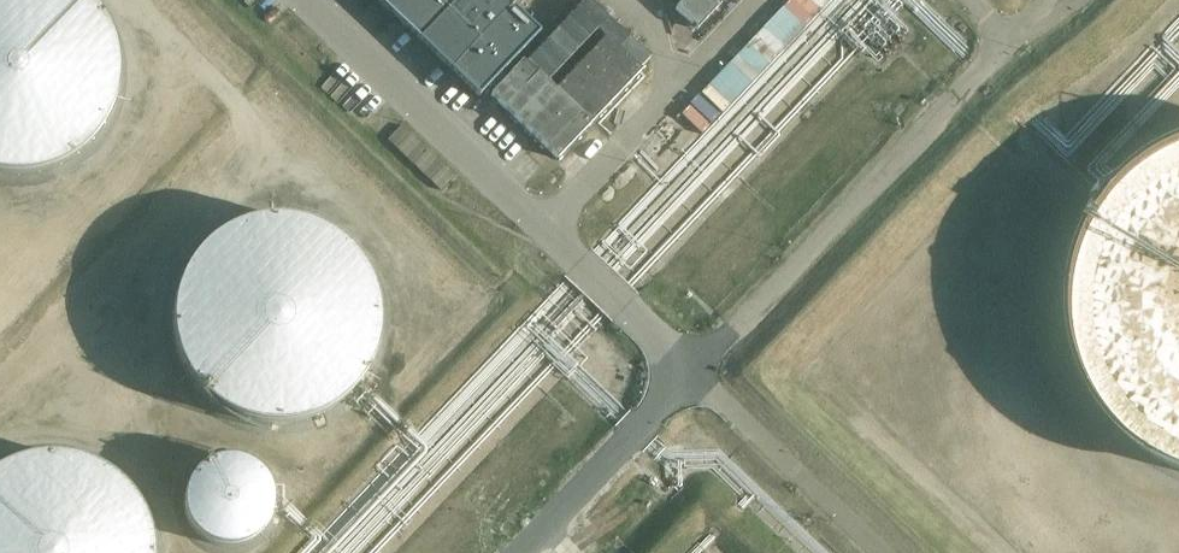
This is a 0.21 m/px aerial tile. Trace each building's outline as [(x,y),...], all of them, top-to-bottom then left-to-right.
[(116,64),(115,50),(111,37),(106,24),(98,12),(90,1),(89,0),(0,0),(0,171),(13,172),(27,171),(41,168),(54,164),(66,158),(78,150),(88,140),(97,130),(104,118),(110,105),(114,92),(116,78),(116,64)] [(478,97),(491,83),(500,74),(539,32),(505,0),(377,0),(478,97)] [(640,71),(639,69),(644,64),(649,59),(587,0),(585,0),(527,62),(538,72),(534,76),(520,63),(505,79),(500,74),(491,83),(496,88),(490,94),(493,97),(557,158),(640,71)] [(759,17),(704,71),(725,92),(780,38),(759,17)] [(703,74),(696,82),(717,101),(724,94),(703,74)] [(1173,143),(1157,150),(1142,160),(1128,170),(1115,182),(1103,195),(1093,209),(1084,224),(1077,240),(1071,257),(1067,274),(1064,291),(1063,309),(1064,326),(1067,344),(1072,361),(1078,377),(1085,393),(1094,408),(1105,422),(1117,435),(1130,447),(1144,457),(1159,466),(1175,474),(1178,475),(1178,141),(1173,143)] [(640,170),(605,204),(615,214),(650,180),(640,170)] [(375,329),(375,314),(373,300),(370,287),(364,273),(357,261),(348,250),(337,241),(326,232),(313,226),(300,221),(286,219),(271,218),(257,219),(243,222),(230,227),(217,234),(206,243),(196,253),(187,264),(180,277),(175,290),(172,304),(171,318),(172,332),(174,346),(179,360),(186,372),(194,384),(203,394),(215,403),(227,411),(240,416),(254,420),(268,422),(282,421),(296,419),(310,415),(323,409),(335,401),(345,392),(357,379),(363,369),(369,356),(373,343),(375,329)] [(148,541),(144,527),(138,514),(130,501),(121,490),(110,480),(98,472),(85,466),(71,461),(57,459),(42,459),(28,460),(14,464),(0,470),(0,552),(149,552),(148,541)] [(271,510),(272,501),(274,492),(269,486),(266,480),(261,473),(254,467),(249,464),(241,460),(233,459),(224,459),(216,461),(208,465),(201,470),(195,477),(191,483),(188,492),(187,501),(188,508),(190,516),(193,523),(199,530),(204,535),(210,539),(219,543),(227,544),(236,543),(245,541),(253,537),(258,533),(264,526),(269,518),(271,510)]
